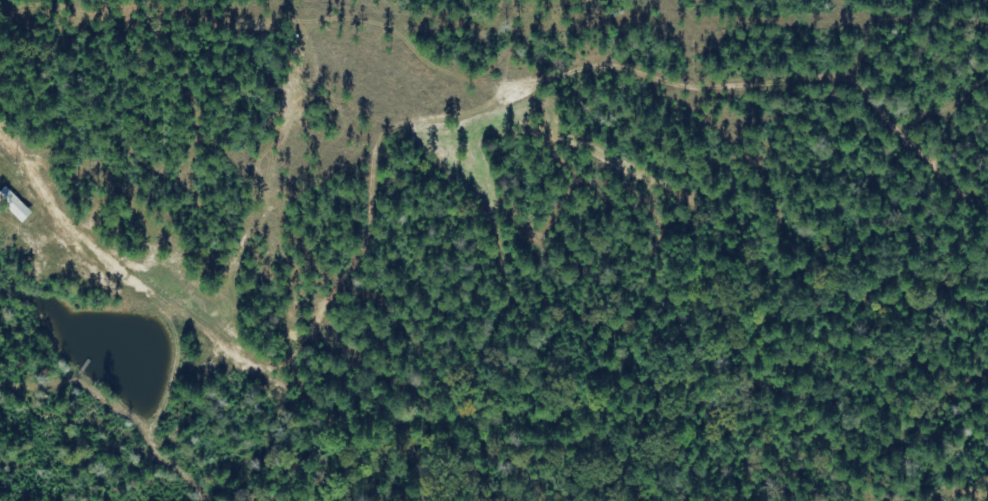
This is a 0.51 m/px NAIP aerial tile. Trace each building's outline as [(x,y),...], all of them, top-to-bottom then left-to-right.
[(20,221),(30,211),(4,185),(0,189),(0,201),(20,221)]
